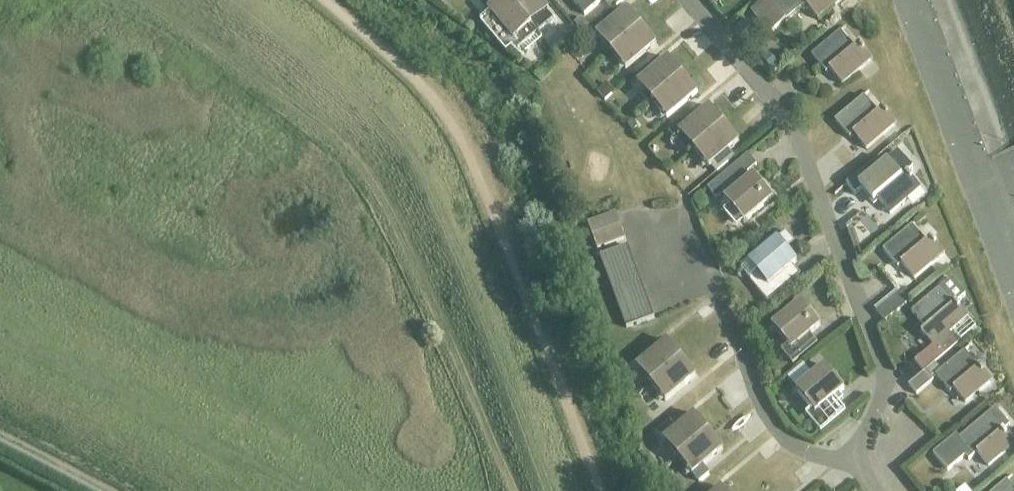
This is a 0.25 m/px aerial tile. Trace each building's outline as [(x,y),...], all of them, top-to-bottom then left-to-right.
[(537,35),(509,0),(501,0),(488,11),(491,14),(481,23),(506,53),(517,44),(526,54),(543,40),(538,35),(537,35)] [(549,12),(538,0),(509,0),(537,35),(538,35),(555,20),(549,12)] [(603,0),(571,0),(584,16),(603,0)] [(624,0),(606,0),(605,1),(612,10),(624,0)] [(818,20),(841,0),(766,0),(752,12),(771,34),(805,5),(818,20)] [(611,54),(642,28),(627,10),(607,27),(601,20),(586,33),(592,41),(597,37),(611,54)] [(581,37),(572,27),(563,34),(572,44),(581,37)] [(642,28),(611,54),(625,71),(656,45),(642,28)] [(842,85),(872,60),(860,44),(854,49),(840,32),(811,56),(826,74),(830,71),(842,85)] [(652,102),(683,76),(668,59),(638,85),(652,102)] [(683,76),(652,102),(667,120),(698,94),(683,76)] [(604,101),(614,93),(607,83),(596,92),(604,101)] [(866,150),(896,124),(883,109),(878,113),(864,97),(835,122),(850,139),(854,136),(866,150)] [(693,151),(724,125),(710,108),(686,128),(679,134),(693,151)] [(668,132),(674,139),(679,134),(686,128),(681,122),(668,132)] [(724,125),(693,151),(708,169),(739,143),(724,125)] [(907,174),(912,169),(898,152),(887,160),(888,161),(870,177),(864,170),(846,185),(855,195),(862,189),(874,204),(878,200),(890,215),(920,189),(907,174)] [(730,161),(725,155),(707,169),(714,175),(730,161)] [(716,200),(741,180),(732,169),(707,189),(716,200)] [(744,224),(773,199),(754,176),(724,201),(744,224)] [(597,250),(625,240),(616,215),(588,225),(597,250)] [(914,280),(944,254),(932,239),(926,243),(912,226),(883,251),(898,269),(902,265),(914,280)] [(792,283),(784,273),(797,263),(778,240),(748,264),(764,283),(756,289),(768,303),(792,283)] [(600,257),(605,271),(633,260),(628,247),(600,257)] [(633,260),(605,271),(609,282),(637,273),(633,260)] [(609,282),(613,293),(641,283),(637,273),(609,282)] [(915,363),(916,365),(919,362),(926,370),(935,363),(958,343),(949,333),(968,317),(956,304),(965,296),(951,279),(911,312),(926,329),(921,333),(933,347),(915,363)] [(641,283),(613,293),(617,304),(645,294),(641,283)] [(876,312),(885,323),(909,302),(900,291),(876,312)] [(645,294),(617,304),(621,315),(649,305),(645,294)] [(791,350),(820,326),(801,303),(772,327),(791,350)] [(626,329),(654,319),(649,305),(621,315),(626,329)] [(801,347),(809,356),(816,350),(809,341),(801,347)] [(651,385),(682,359),(667,342),(636,368),(651,385)] [(965,404),(992,381),(980,367),(978,368),(964,351),(941,371),(935,376),(950,394),(954,390),(965,404)] [(682,359),(651,385),(665,402),(696,376),(682,359)] [(916,365),(908,371),(915,380),(926,371),(925,371),(926,370),(919,362),(916,365)] [(926,370),(925,371),(926,371),(926,372),(932,379),(935,376),(941,371),(935,363),(926,370)] [(815,414),(844,390),(825,367),(796,391),(815,414)] [(916,395),(934,380),(932,379),(926,372),(909,386),(916,395)] [(821,433),(845,413),(837,402),(812,423),(821,433)] [(1003,431),(1009,425),(995,409),(959,439),(956,435),(933,455),(947,472),(965,457),(969,461),(977,454),(988,467),(1013,446),(1013,444),(1003,431)] [(678,458),(709,433),(694,415),(672,433),(663,441),(678,458)] [(663,441),(672,433),(666,426),(657,433),(663,441)] [(709,433),(678,458),(692,476),(701,468),(723,450),(709,433)] [(701,468),(692,476),(698,484),(708,476),(701,468)] [(1007,481),(995,490),(1013,490),(1007,481)]
